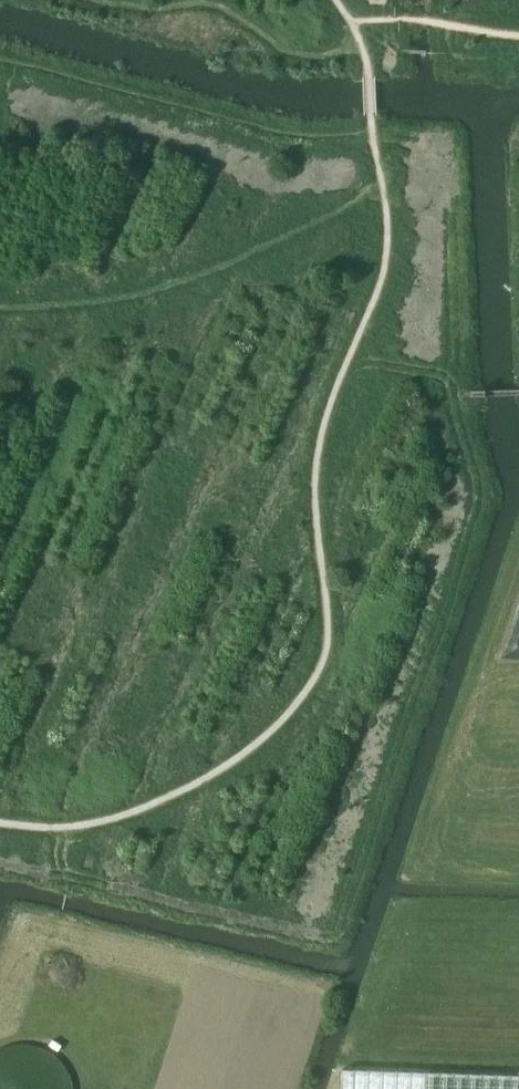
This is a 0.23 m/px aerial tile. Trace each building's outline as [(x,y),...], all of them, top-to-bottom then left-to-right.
[(338,1071),(337,1088),(518,1088),(518,1077),(338,1071)]
